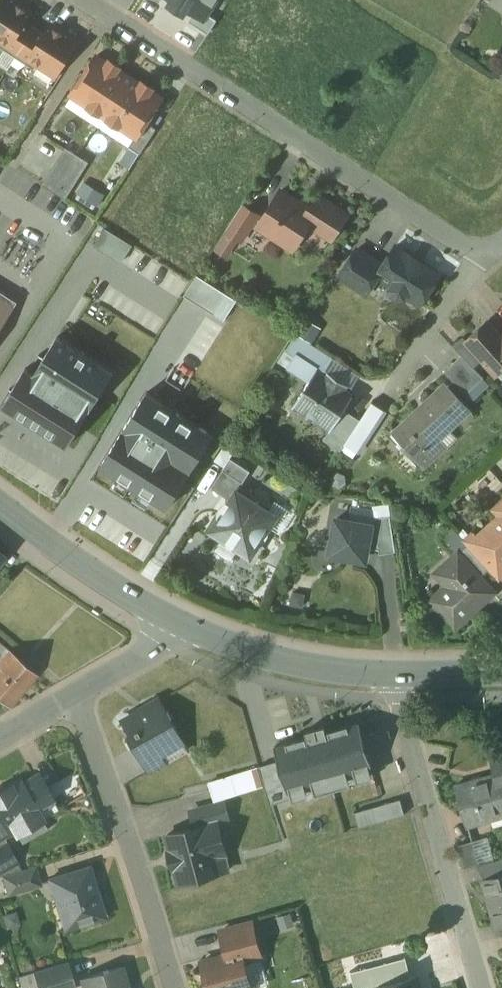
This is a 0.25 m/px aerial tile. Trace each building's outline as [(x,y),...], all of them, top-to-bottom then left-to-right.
[(33,29),(23,23),(30,12),(10,0),(0,0),(0,48),(15,57),(33,29)] [(204,19),(207,14),(216,0),(174,0),(171,5),(184,13),(187,8),(195,13),(204,19)] [(489,5),(501,12),(501,0),(492,0),(489,5)] [(204,19),(195,13),(189,21),(208,33),(216,20),(207,14),(204,19)] [(33,29),(15,57),(53,81),(76,44),(47,26),(42,34),(33,29)] [(71,99),(103,119),(129,79),(98,58),(71,99)] [(160,99),(129,79),(103,119),(134,140),(142,127),(160,99)] [(154,134),(142,127),(134,140),(125,153),(137,160),(154,134)] [(86,165),(65,152),(43,185),(64,199),(86,165)] [(301,210),(277,194),(259,220),(251,234),(289,259),(308,231),(328,244),(347,216),(312,194),(301,210)] [(259,220),(243,210),(214,253),(231,264),(251,234),(259,220)] [(91,244),(119,262),(130,245),(101,227),(91,244)] [(435,278),(392,251),(380,270),(371,285),(414,312),(435,278)] [(371,285),(380,270),(350,252),(333,280),(363,298),(371,285)] [(224,317),(234,295),(190,275),(180,297),(224,317)] [(12,308),(0,300),(0,327),(12,308)] [(193,341),(166,325),(131,384),(158,400),(193,341)] [(460,345),(494,381),(501,374),(501,334),(493,343),(478,329),(460,345)] [(304,384),(289,409),(328,434),(358,390),(318,368),(325,355),(293,336),(274,363),(304,384)] [(89,408),(113,371),(57,337),(34,374),(89,408)] [(66,445),(89,408),(34,374),(26,369),(2,406),(11,411),(66,445)] [(176,437),(202,456),(242,397),(216,379),(176,437)] [(443,382),(387,434),(420,471),(451,446),(444,438),(473,414),(443,382)] [(178,488),(202,456),(176,437),(157,423),(133,456),(178,488)] [(277,516),(237,491),(211,530),(251,556),(277,516)] [(461,543),(497,585),(501,580),(501,493),(486,507),(494,517),(461,543)] [(372,525),(337,519),(330,555),(357,559),(367,552),(372,525)] [(437,586),(421,600),(454,637),(499,592),(457,548),(428,572),(437,586)] [(7,705),(32,675),(2,650),(0,653),(0,700),(7,705)] [(160,693),(114,718),(143,769),(188,746),(160,693)] [(356,721),(276,740),(289,796),(369,777),(356,721)] [(458,785),(468,826),(501,817),(501,745),(483,749),(490,776),(458,785)] [(30,762),(0,779),(32,834),(45,826),(39,815),(55,806),(30,762)] [(209,799),(260,789),(256,768),(205,778),(209,799)] [(32,834),(0,779),(0,849),(1,851),(32,834)] [(356,827),(401,814),(397,798),(352,811),(356,827)] [(212,822),(162,835),(174,882),(224,869),(212,822)] [(33,867),(2,876),(7,895),(38,886),(33,867)] [(88,867),(45,879),(59,929),(101,917),(88,867)] [(479,880),(492,930),(501,927),(501,874),(479,880)] [(218,931),(226,964),(199,971),(204,987),(254,987),(246,958),(262,954),(253,921),(218,931)] [(62,960),(30,969),(36,987),(69,987),(62,960)] [(80,980),(82,987),(123,987),(118,970),(80,980)] [(339,981),(341,987),(365,987),(362,975),(339,981)] [(378,986),(378,987),(420,987),(416,976),(378,986)]
